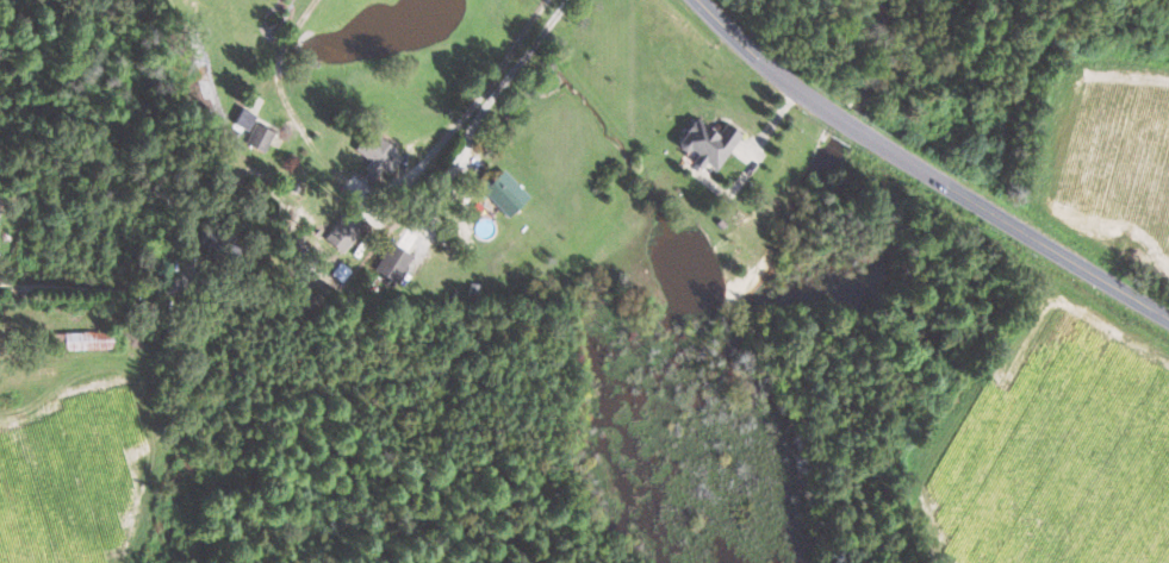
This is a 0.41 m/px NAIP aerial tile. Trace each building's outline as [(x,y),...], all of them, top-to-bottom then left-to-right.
[(247,130),(255,115),(240,108),(233,123),(247,130)] [(713,169),(739,134),(723,123),(715,133),(694,118),(675,143),(699,161),(700,160),(713,169)] [(264,152),(273,131),(254,123),(245,144),(264,152)] [(388,175),(402,154),(367,131),(354,150),(369,160),(363,169),(375,177),(380,169),(388,175)] [(503,217),(527,200),(504,168),(480,185),(503,217)] [(364,222),(346,210),(325,241),(343,252),(364,222)] [(412,253),(388,242),(375,272),(399,283),(412,253)] [(64,350),(112,349),(111,331),(63,333),(64,350)]
